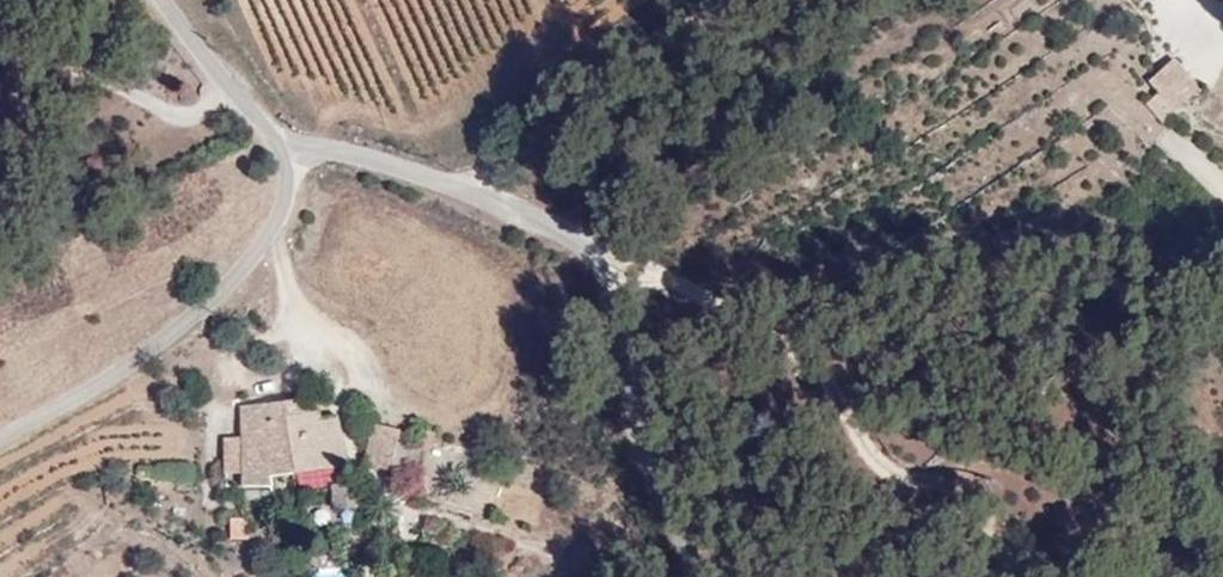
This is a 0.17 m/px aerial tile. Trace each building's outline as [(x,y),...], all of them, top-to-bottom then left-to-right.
[(1188,72),(1163,47),(1135,74),(1159,99),(1188,72)] [(345,394),(243,403),(257,483),(355,459),(345,394)] [(374,424),(364,462),(390,469),(401,431),(374,424)]
